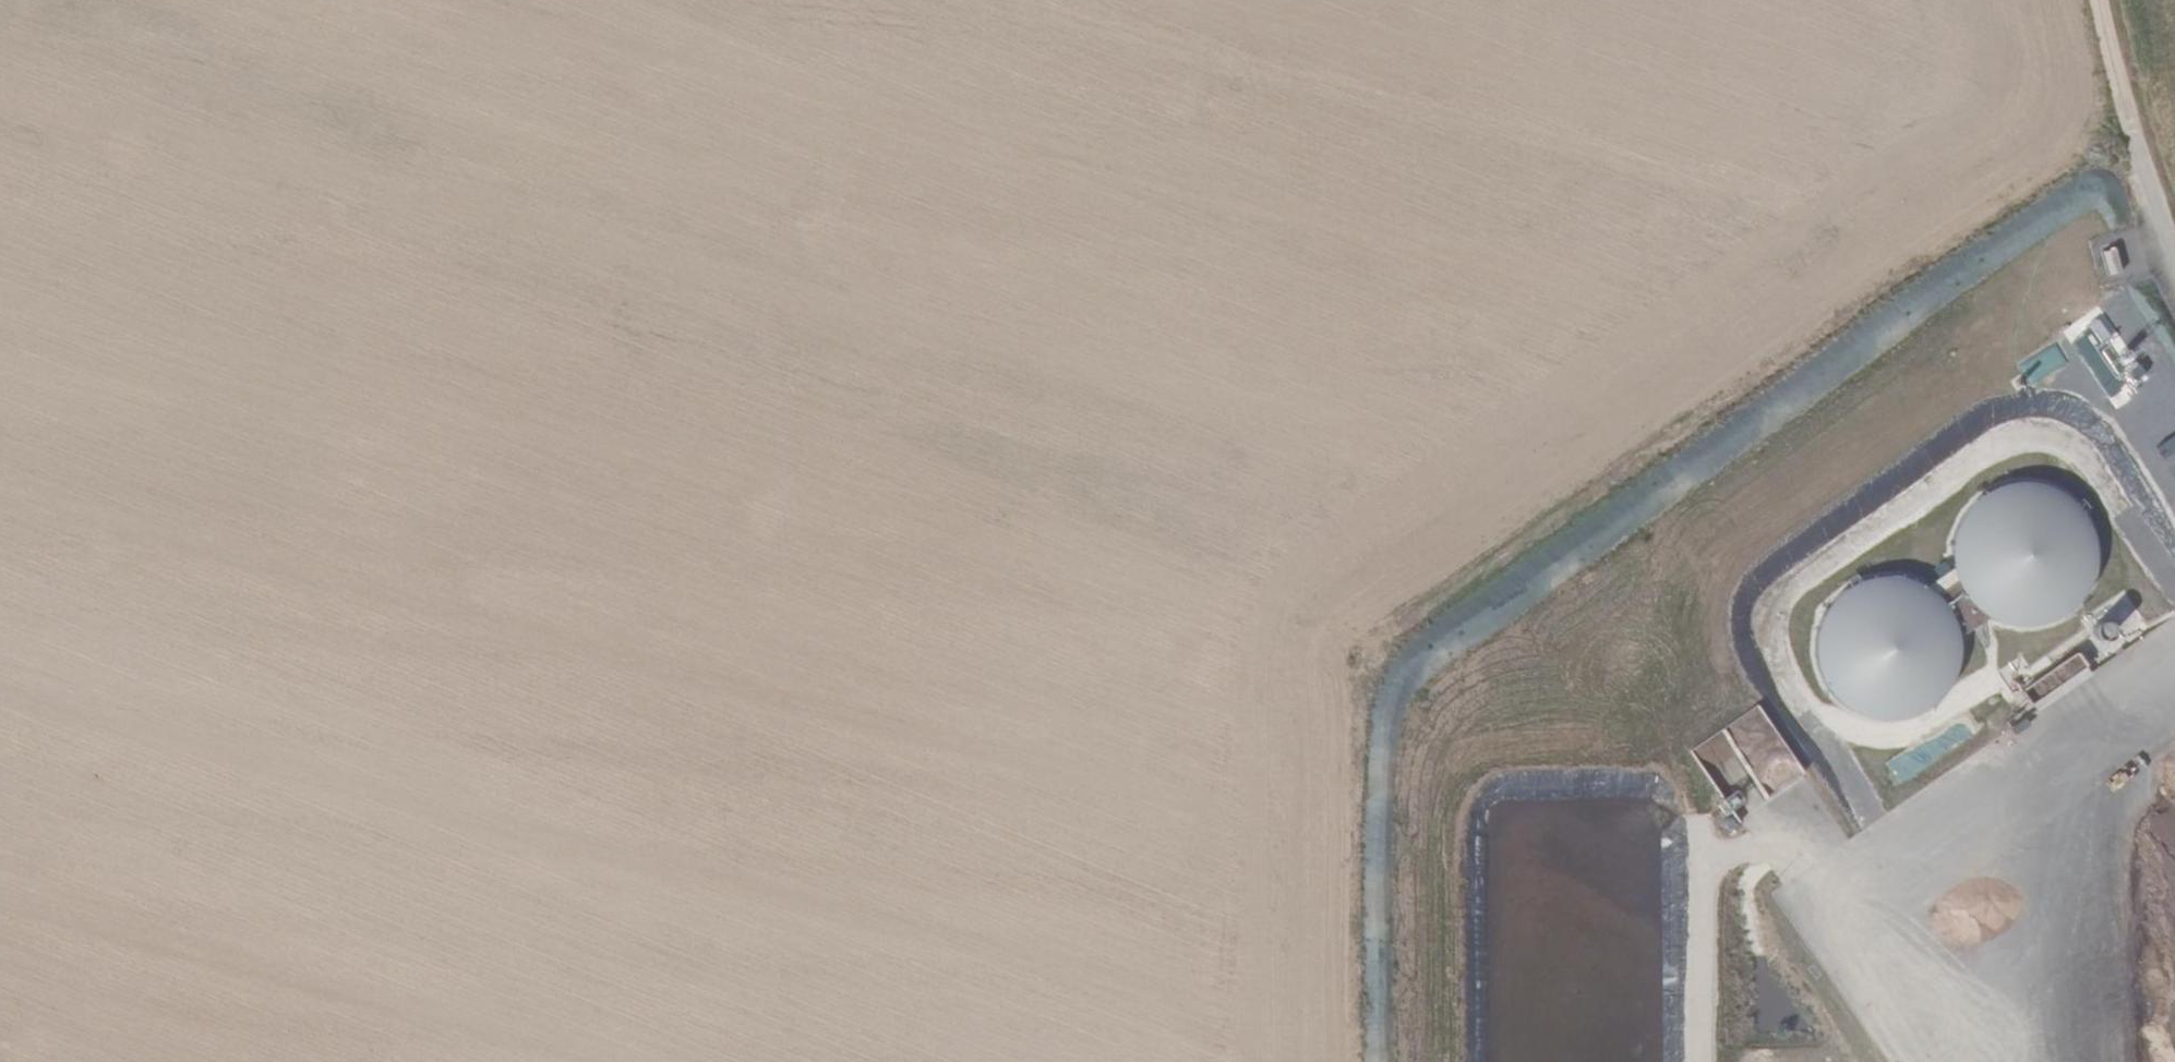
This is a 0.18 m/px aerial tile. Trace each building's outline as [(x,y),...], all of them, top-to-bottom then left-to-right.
[(2107,418),(2133,406),(2125,387),(2139,381),(2100,299),(2060,318),(2107,418)] [(1982,614),(2001,625),(2021,629),(2041,628),(2060,622),(2076,611),(2089,595),(2097,577),(2100,559),(2098,540),(2091,523),(2080,508),(2066,497),(2049,489),(2027,486),(2005,489),(1985,499),(1970,514),(1959,534),(1955,555),(1958,577),(1967,597),(1982,614)] [(1841,706),(1860,717),(1880,721),(1900,720),(1919,714),(1935,703),(1948,687),(1956,669),(1959,651),(1956,632),(1950,615),(1939,600),(1925,589),(1908,581),(1886,577),(1864,581),(1844,591),(1829,606),(1818,626),(1814,648),(1817,669),(1826,689),(1841,706)] [(2038,712),(2110,658),(2092,635),(2021,690),(2038,712)] [(2143,783),(2174,838),(2174,765),(2143,783)] [(1967,885),(1985,913),(2012,896),(1993,868),(1967,885)] [(2020,906),(2046,890),(2037,877),(2012,893),(2020,906)]
